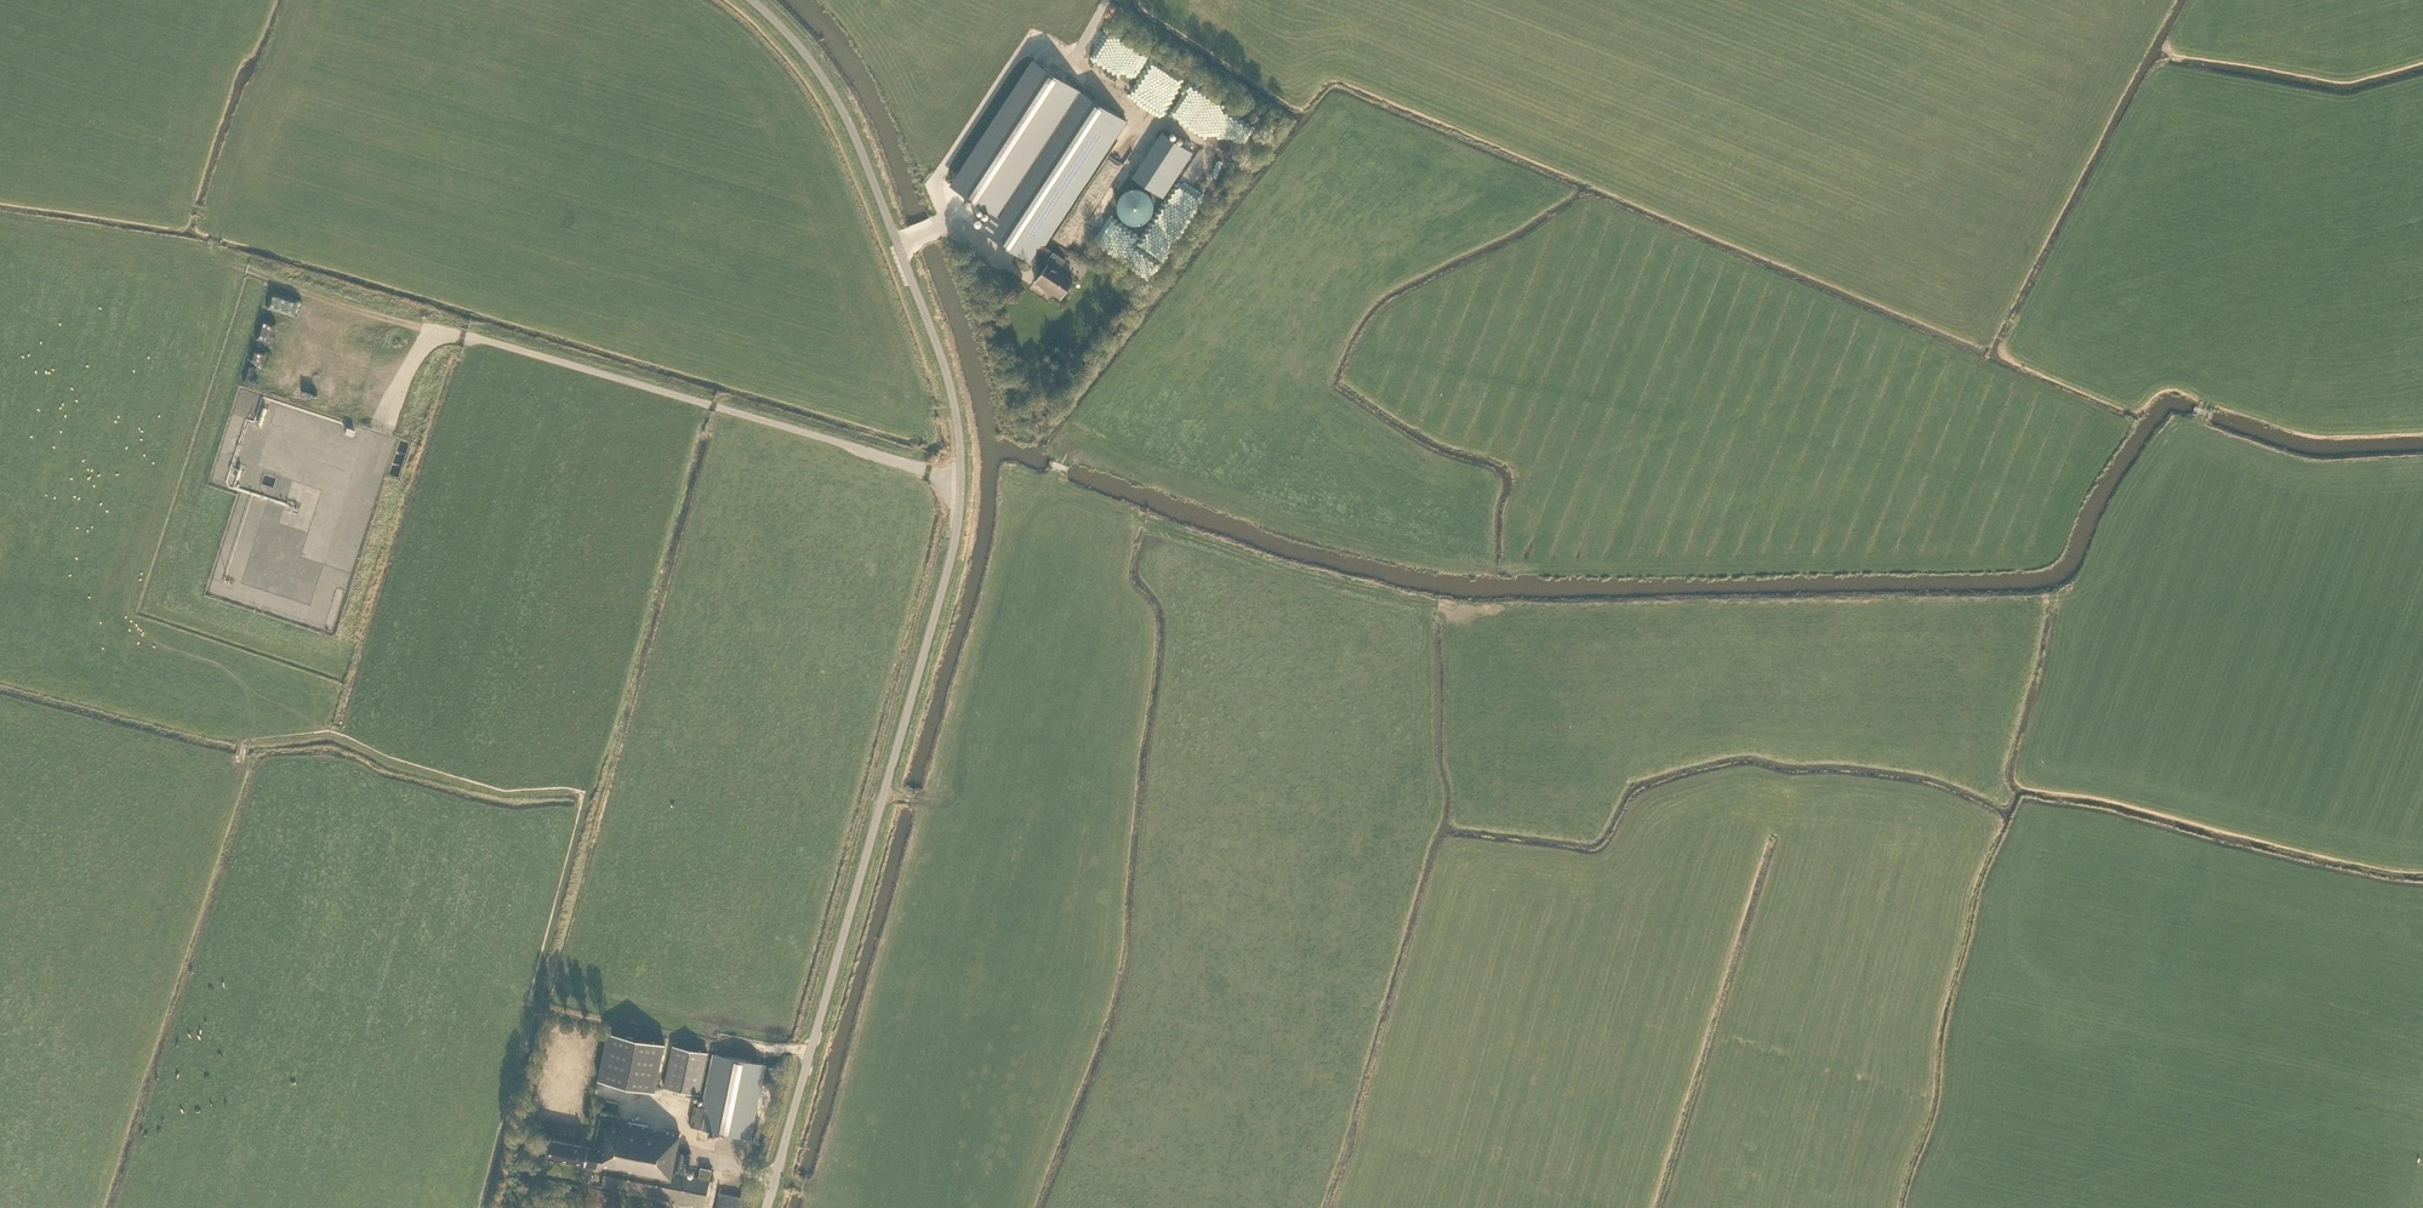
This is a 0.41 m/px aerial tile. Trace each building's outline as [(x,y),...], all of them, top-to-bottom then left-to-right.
[(1044,245),(1126,121),(1034,59),(952,185),(992,212),(981,229),(1032,263),(1033,261),(1044,268),(1038,277),(1045,282),(1046,281),(1055,287),(1053,291),(1062,297),(1073,280),(1065,275),(1066,273),(1048,260),(1054,252),(1044,245)] [(1163,197),(1193,152),(1162,132),(1133,177),(1163,197)] [(1149,218),(1151,216),(1152,214),(1152,213),(1153,212),(1153,210),(1154,208),(1154,206),(1154,204),(1154,202),(1153,201),(1153,200),(1152,198),(1151,196),(1150,194),(1149,193),(1147,191),(1146,190),(1144,189),(1143,189),(1142,188),(1140,188),(1137,187),(1135,187),(1133,187),(1131,188),(1130,188),(1129,188),(1127,189),(1126,190),(1124,191),(1123,192),(1122,193),(1122,194),(1121,195),(1120,196),(1119,197),(1118,200),(1118,202),(1117,203),(1117,205),(1117,207),(1117,208),(1117,209),(1118,210),(1118,212),(1119,214),(1120,216),(1121,217),(1122,218),(1123,219),(1124,220),(1126,221),(1128,222),(1129,223),(1130,223),(1132,223),(1134,224),(1135,224),(1137,224),(1140,223),(1141,223),(1144,222),(1145,221),(1147,220),(1148,219),(1149,218)] [(352,435),(355,428),(347,426),(345,433),(352,435)] [(664,1043),(607,1032),(598,1080),(655,1091),(664,1043)] [(673,1045),(664,1087),(699,1095),(708,1052),(673,1045)] [(695,1105),(691,1126),(749,1138),(765,1064),(715,1053),(704,1107),(695,1105)] [(617,1108),(618,1102),(605,1099),(604,1106),(617,1108)] [(702,1167),(700,1177),(673,1172),(681,1133),(602,1118),(596,1149),(553,1140),(548,1158),(597,1167),(597,1168),(605,1170),(602,1186),(705,1206),(713,1169),(702,1167)] [(532,1168),(543,1171),(548,1153),(536,1150),(532,1168)]
